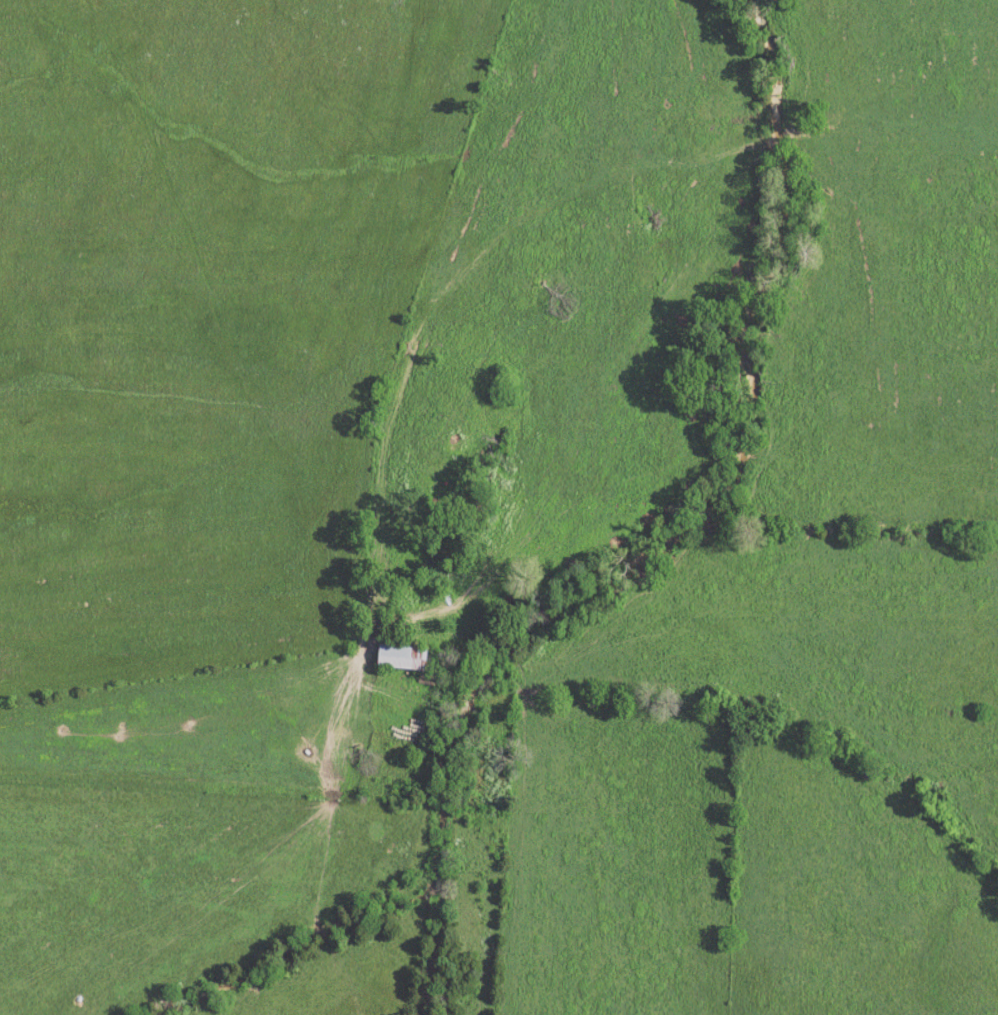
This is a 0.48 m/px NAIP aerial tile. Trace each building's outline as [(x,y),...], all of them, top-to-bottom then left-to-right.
[(372,666),(415,670),(416,660),(406,659),(407,648),(374,645),(372,666)]
